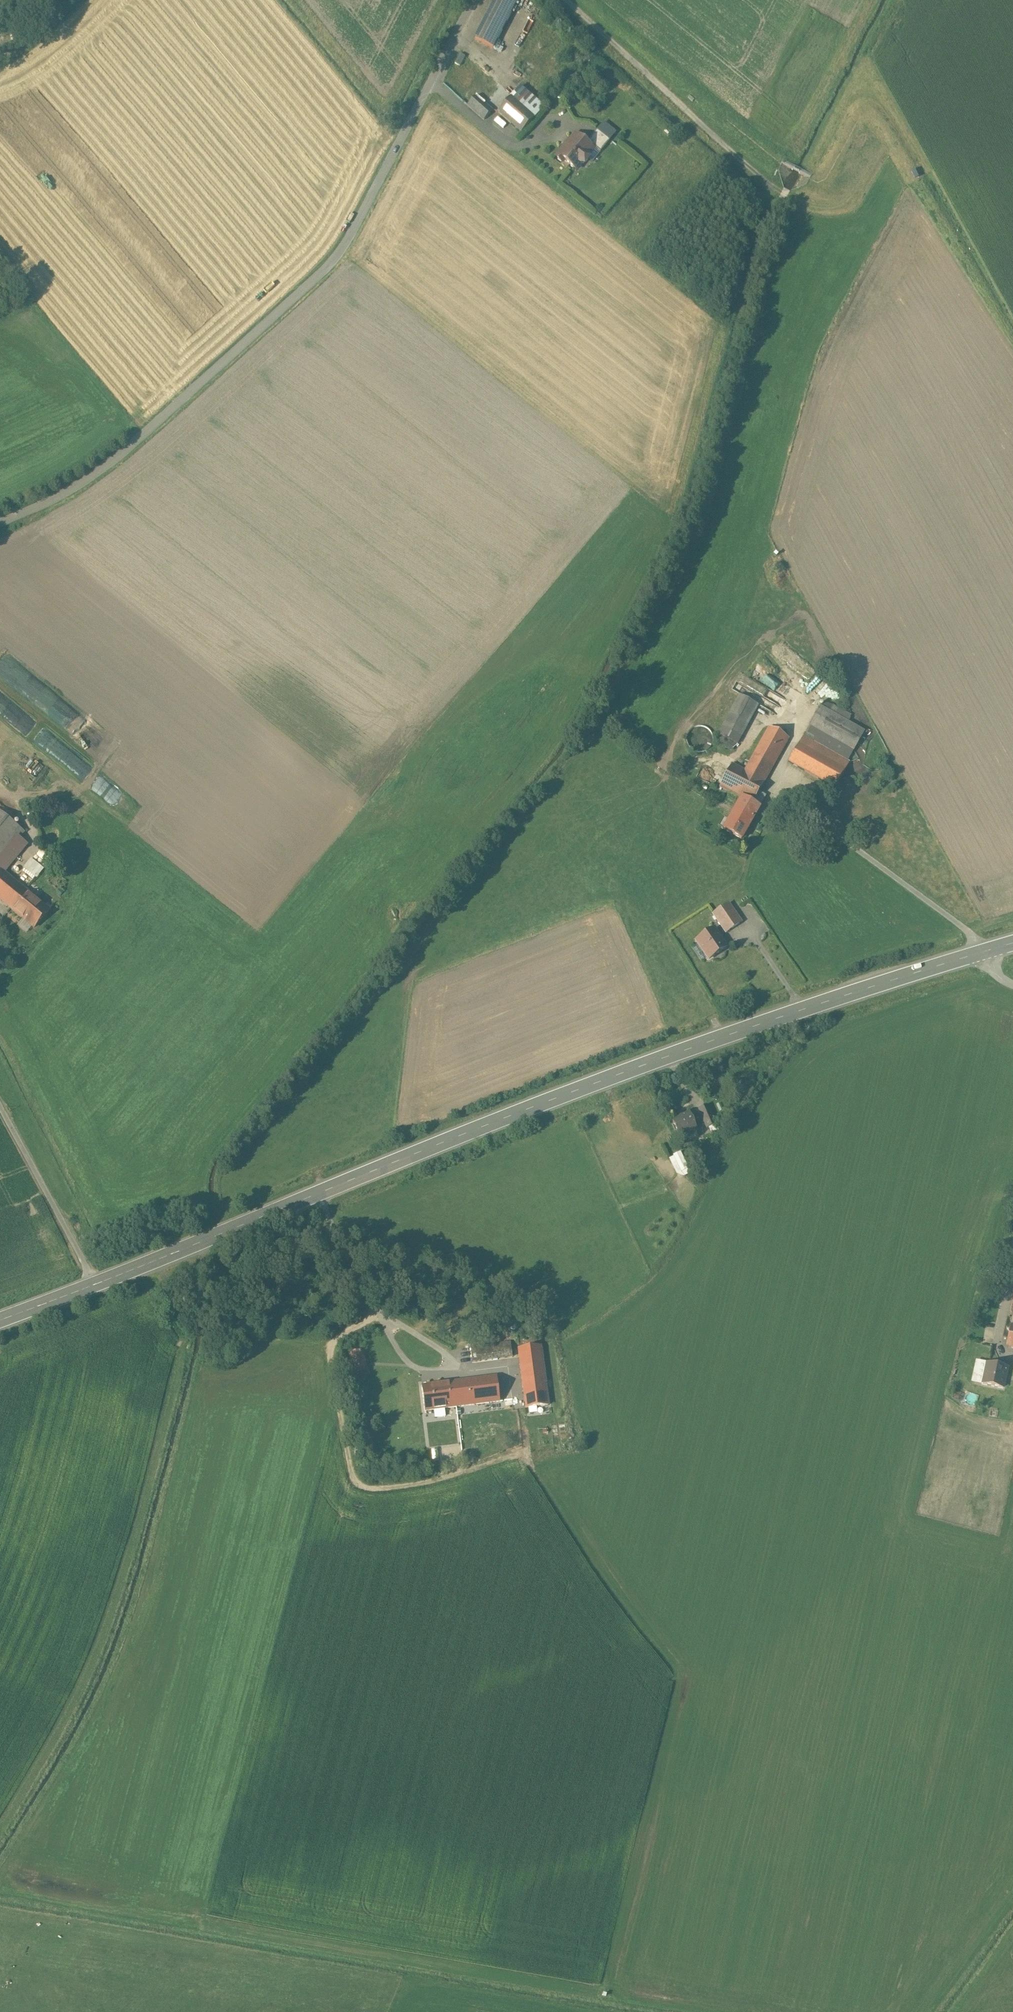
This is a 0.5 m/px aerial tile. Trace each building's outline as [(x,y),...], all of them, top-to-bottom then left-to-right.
[(475,39),(493,48),(518,0),(495,0),(475,39)] [(496,89),(474,70),(462,83),(476,96),(484,103),(496,89)] [(544,108),(521,87),(512,96),(536,117),(544,108)] [(484,103),(476,96),(467,105),(484,120),(493,110),(484,103)] [(536,117),(512,96),(498,112),(521,133),(536,117)] [(605,121),(598,130),(611,140),(618,132),(605,121)] [(597,130),(587,142),(600,152),(610,141),(597,130)] [(592,149),(575,135),(567,145),(566,144),(556,156),(563,162),(564,160),(577,170),(581,164),(585,164),(589,159),(588,156),(587,155),(592,149)] [(770,672),(763,680),(779,693),(785,686),(770,672)] [(740,695),(719,735),(736,744),(757,705),(740,695)] [(848,723),(820,707),(810,725),(854,750),(864,732),(848,723)] [(702,726),(697,727),(693,729),(690,733),(688,738),(689,743),(691,747),(695,750),(700,751),(705,751),(709,748),(712,745),(713,740),(713,735),(710,731),(707,728),(702,726)] [(745,771),(733,764),(720,787),(752,803),(789,738),(769,727),(745,771)] [(815,737),(806,732),(803,736),(812,741),(815,737)] [(812,741),(803,736),(789,762),(835,788),(849,762),(812,741)] [(54,761),(60,754),(66,759),(71,752),(58,742),(51,751),(48,749),(44,753),(54,761)] [(18,768),(27,761),(20,753),(11,760),(18,768)] [(737,810),(735,809),(724,830),(741,839),(753,819),(745,815),(752,803),(744,799),(737,810)] [(0,812),(0,861),(20,838),(24,832),(0,812)] [(0,861),(0,868),(5,872),(28,844),(20,838),(0,861)] [(38,878),(46,868),(33,858),(25,867),(38,878)] [(15,912),(30,893),(5,872),(0,868),(0,900),(15,912)] [(30,893),(15,912),(34,928),(49,909),(30,893)] [(728,905),(714,914),(719,921),(733,912),(728,905)] [(733,912),(719,921),(726,931),(740,922),(733,912)] [(714,929),(697,941),(709,959),(727,947),(714,929)] [(707,1105),(699,1109),(707,1128),(716,1124),(707,1105)] [(689,1113),(672,1120),(679,1137),(681,1140),(689,1136),(688,1133),(697,1129),(689,1113)] [(680,1153),(674,1156),(682,1171),(688,1168),(680,1153)] [(511,1342),(471,1347),(473,1362),(512,1357),(511,1342)] [(540,1347),(519,1350),(527,1407),(547,1404),(542,1364),(540,1347)] [(362,1351),(336,1357),(339,1367),(364,1360),(362,1351)] [(556,1363),(542,1364),(547,1404),(561,1402),(556,1363)] [(1007,1368),(987,1364),(983,1384),(1003,1388),(1007,1368)] [(496,1377),(456,1382),(459,1406),(499,1401),(496,1377)] [(456,1382),(422,1386),(425,1410),(459,1406),(456,1382)]
